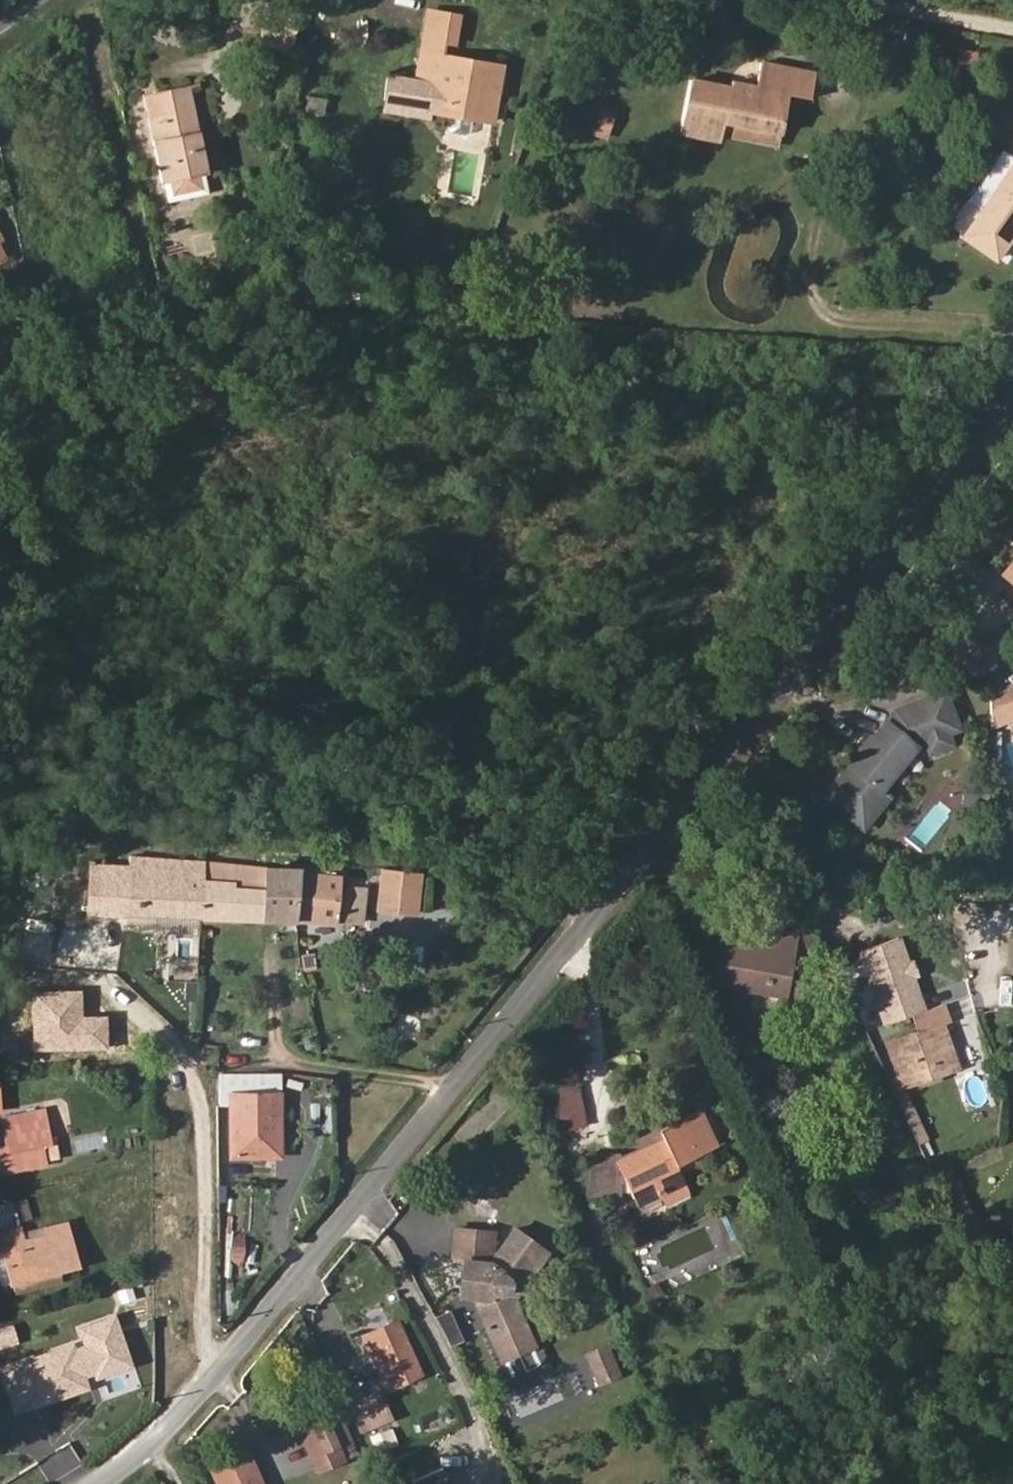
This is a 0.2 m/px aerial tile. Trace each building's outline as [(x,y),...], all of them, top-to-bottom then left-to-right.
[(290,49),(296,11),(266,6),(260,44),(290,49)] [(454,43),(458,16),(428,11),(421,52),(441,55),(443,41),(454,43)] [(495,102),(502,66),(481,62),(480,69),(458,65),(459,58),(441,55),(421,52),(417,79),(389,75),(384,104),(431,111),(448,114),(447,117),(445,129),(450,133),(464,135),(469,133),(471,118),(492,121),(493,114),(495,115),(502,116),(504,104),(495,102)] [(480,69),(481,62),(459,58),(458,65),(480,69)] [(780,132),(786,92),(809,95),(813,73),(760,63),(756,86),(731,82),(730,87),(690,79),(679,133),(718,140),(722,121),(780,132)] [(206,172),(188,86),(143,95),(161,182),(164,181),(168,201),(207,193),(204,173),(206,172)] [(323,114),(326,99),(311,97),(308,112),(323,114)] [(431,111),(384,104),(382,111),(430,119),(431,111)] [(604,137),(613,111),(600,107),(592,133),(604,137)] [(1012,165),(1012,157),(1003,149),(967,200),(981,211),(1012,165)] [(1012,234),(1012,165),(981,211),(963,236),(996,258),(1012,234)] [(1012,568),(1012,561),(1003,572),(1007,575),(1012,568)] [(975,678),(994,657),(968,635),(950,656),(975,678)] [(882,789),(920,743),(924,741),(948,733),(959,728),(945,690),(894,710),(873,735),(869,735),(860,746),(860,751),(823,796),(859,825),(886,792),(882,789)] [(990,692),(990,727),(1012,727),(1012,692),(990,692)] [(952,744),(948,733),(924,741),(929,753),(952,744)] [(987,805),(987,783),(964,783),(964,805),(987,805)] [(863,829),(890,796),(886,792),(859,825),(863,829)] [(201,917),(204,861),(129,856),(128,867),(89,866),(87,913),(157,915),(201,917)] [(293,920),(297,871),(204,861),(201,917),(293,920)] [(338,875),(339,866),(324,865),(323,873),(338,875)] [(417,914),(422,873),(382,869),(377,909),(417,914)] [(336,921),(339,886),(340,875),(338,875),(323,873),(297,870),(297,871),(293,920),(336,921)] [(364,906),(365,889),(339,886),(336,921),(349,922),(362,922),(364,906)] [(799,927),(803,909),(768,902),(761,942),(759,952),(720,944),(712,985),(786,998),(813,1003),(817,982),(790,978),(794,953),(799,927)] [(200,929),(201,917),(157,915),(157,928),(200,929)] [(807,956),(811,930),(799,927),(794,953),(807,956)] [(959,1069),(943,1023),(949,1021),(943,1004),(924,1010),(913,978),(907,961),(899,937),(859,951),(885,1023),(913,1014),(919,1031),(886,1042),(898,1075),(903,1088),(959,1069)] [(759,952),(761,942),(746,939),(745,945),(720,941),(720,944),(759,952)] [(302,971),(316,969),(314,952),(300,954),(302,971)] [(917,977),(911,959),(907,961),(913,978),(917,977)] [(810,1022),(813,1003),(786,998),(782,1017),(810,1022)] [(279,1155),(279,1094),(253,1094),(253,1074),(220,1074),(219,1105),(230,1105),(230,1156),(279,1155)] [(279,1094),(278,1074),(253,1074),(253,1094),(279,1094)] [(903,1088),(898,1075),(893,1077),(898,1090),(903,1088)] [(586,1125),(578,1082),(552,1087),(559,1129),(586,1125)] [(926,1139),(909,1090),(896,1094),(914,1144),(926,1139)] [(42,1147),(51,1145),(49,1136),(44,1110),(1,1118),(6,1144),(0,1145),(0,1172),(45,1164),(44,1160),(42,1147)] [(688,1188),(676,1164),(715,1145),(698,1111),(660,1130),(665,1139),(642,1150),(619,1161),(619,1155),(588,1155),(588,1193),(617,1192),(617,1178),(623,1176),(633,1197),(656,1186),(661,1195),(663,1200),(688,1188)] [(642,1150),(665,1139),(660,1130),(637,1141),(642,1150)] [(59,1157),(55,1135),(49,1136),(51,1145),(42,1147),(44,1160),(59,1157)] [(638,1206),(661,1195),(656,1186),(633,1197),(638,1206)] [(967,1204),(961,1192),(946,1199),(952,1211),(967,1204)] [(27,1219),(21,1200),(11,1203),(16,1222),(27,1219)] [(11,1202),(0,1205),(0,1227),(16,1222),(11,1203),(11,1202)] [(66,1223),(45,1228),(46,1235),(23,1241),(19,1226),(0,1231),(0,1285),(15,1281),(17,1290),(58,1279),(56,1271),(78,1265),(66,1223)] [(496,1229),(452,1225),(449,1262),(459,1263),(459,1258),(489,1259),(494,1253),(496,1229)] [(456,1298),(472,1299),(499,1364),(536,1346),(515,1299),(550,1252),(513,1225),(494,1253),(489,1259),(459,1258),(459,1263),(456,1298)] [(228,1266),(244,1267),(245,1233),(228,1233),(228,1266)] [(363,1326),(385,1318),(380,1302),(358,1309),(363,1326)] [(420,1373),(397,1320),(363,1336),(386,1388),(420,1373)] [(621,1377),(607,1343),(582,1353),(597,1388),(621,1377)] [(522,1411),(560,1399),(554,1382),(516,1393),(522,1411)] [(389,1417),(380,1393),(351,1405),(361,1428),(389,1417)] [(351,1441),(337,1410),(324,1416),(338,1447),(351,1441)] [(338,1447),(324,1416),(299,1427),(313,1459),(338,1447)] [(319,1472),(344,1461),(338,1447),(313,1459),(319,1472)] [(246,1450),(211,1466),(219,1483),(261,1483),(246,1450)] [(446,1466),(412,1479),(413,1483),(454,1483),(446,1466)]
